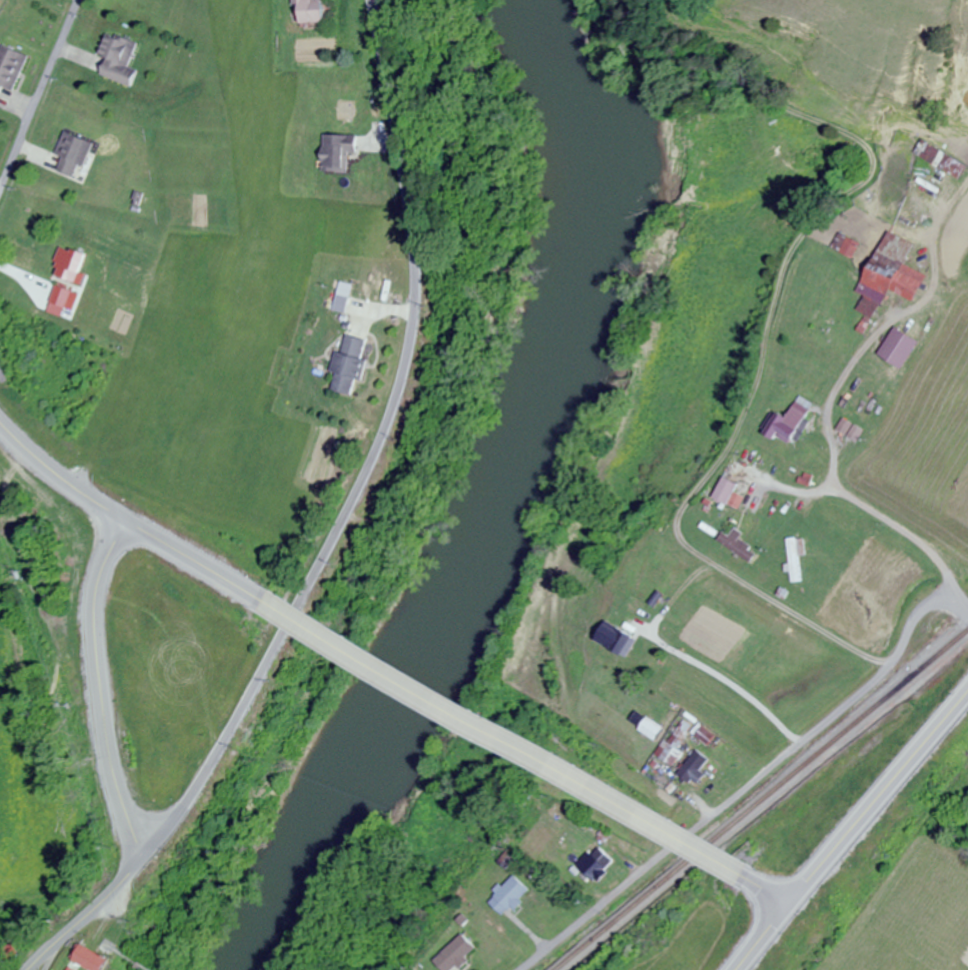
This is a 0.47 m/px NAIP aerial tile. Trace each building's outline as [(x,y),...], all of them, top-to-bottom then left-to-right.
[(320,25),(319,0),(293,0),(294,26),(320,25)] [(102,75),(137,89),(143,72),(131,68),(140,44),(108,32),(99,55),(108,59),(102,75)] [(1,101),(6,91),(14,94),(31,55),(3,43),(0,50),(0,100),(1,101)] [(58,155),(64,157),(59,170),(81,180),(96,142),(69,131),(58,155)] [(357,137),(321,136),(319,172),(348,174),(349,154),(357,154),(357,137)] [(964,167),(919,141),(911,155),(956,181),(964,167)] [(915,245),(888,231),(863,283),(872,288),(860,312),(876,320),(890,291),(915,303),(928,276),(905,265),(915,245)] [(833,246),(854,259),(863,246),(842,233),(833,246)] [(56,276),(88,281),(93,252),(61,247),(56,276)] [(77,290),(59,284),(53,302),(71,307),(77,290)] [(353,395),(357,379),(361,380),(369,340),(346,335),(343,353),(336,352),(331,372),(336,373),(333,391),(353,395)] [(26,362),(33,365),(43,340),(36,337),(26,362)] [(788,419),(778,412),(764,434),(775,440),(779,434),(793,443),(818,405),(803,395),(788,419)] [(713,497),(729,505),(740,484),(724,476),(713,497)] [(745,533),(737,528),(732,535),(725,531),(719,541),(752,563),(760,551),(741,539),(745,533)] [(802,556),(807,556),(806,538),(790,538),(791,582),(803,582),(802,556)] [(682,572),(673,566),(647,602),(656,609),(682,572)] [(638,639),(613,625),(602,645),(627,659),(638,639)] [(643,725),(657,733),(661,727),(647,719),(643,725)] [(690,782),(709,762),(699,751),(679,771),(690,782)] [(577,866),(593,883),(615,861),(598,845),(577,866)] [(531,891),(515,875),(488,901),(504,917),(531,891)] [(462,934),(434,962),(441,969),(456,969),(477,949),(462,934)] [(90,969),(103,969),(109,959),(81,944),(73,961),(90,969)]
